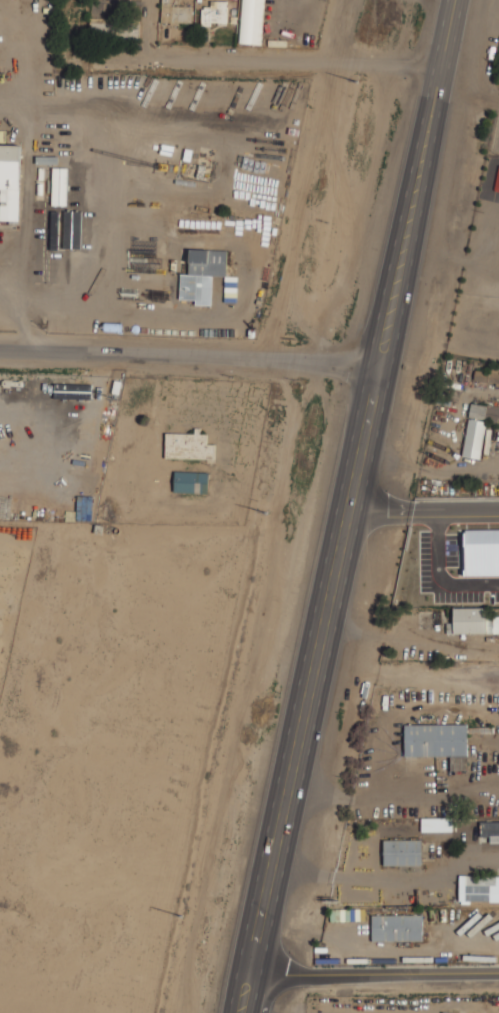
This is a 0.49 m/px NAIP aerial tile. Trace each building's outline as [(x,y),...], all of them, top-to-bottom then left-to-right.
[(170,8),(170,0),(162,0),(162,23),(180,23),(180,14),(188,15),(188,8),(170,8)] [(262,44),(264,0),(241,0),(239,43),(262,44)] [(227,1),(211,1),(211,7),(202,7),(201,24),(226,24),(227,1)] [(0,144),(0,221),(19,221),(20,145),(0,144)] [(227,250),(190,249),(189,275),(180,274),(180,299),(196,299),(196,304),(211,305),(212,275),(226,275),(227,250)] [(486,406),(470,405),(469,417),(485,419),(486,406)] [(464,456),(481,458),(485,421),(467,419),(464,456)] [(164,458),(214,459),(214,444),(206,444),(206,434),(165,433),(164,458)] [(207,472),(173,472),(173,492),(207,492),(207,472)] [(498,632),(498,616),(486,616),(486,607),(453,608),(454,633),(498,632)] [(404,725),(405,756),(467,755),(467,724),(404,725)] [(481,821),(480,836),(498,837),(498,822),(481,821)] [(384,865),(421,865),(421,839),(384,840),(384,865)] [(498,901),(498,876),(459,876),(460,901),(498,901)] [(371,915),(371,941),(422,940),(422,914),(371,915)]
